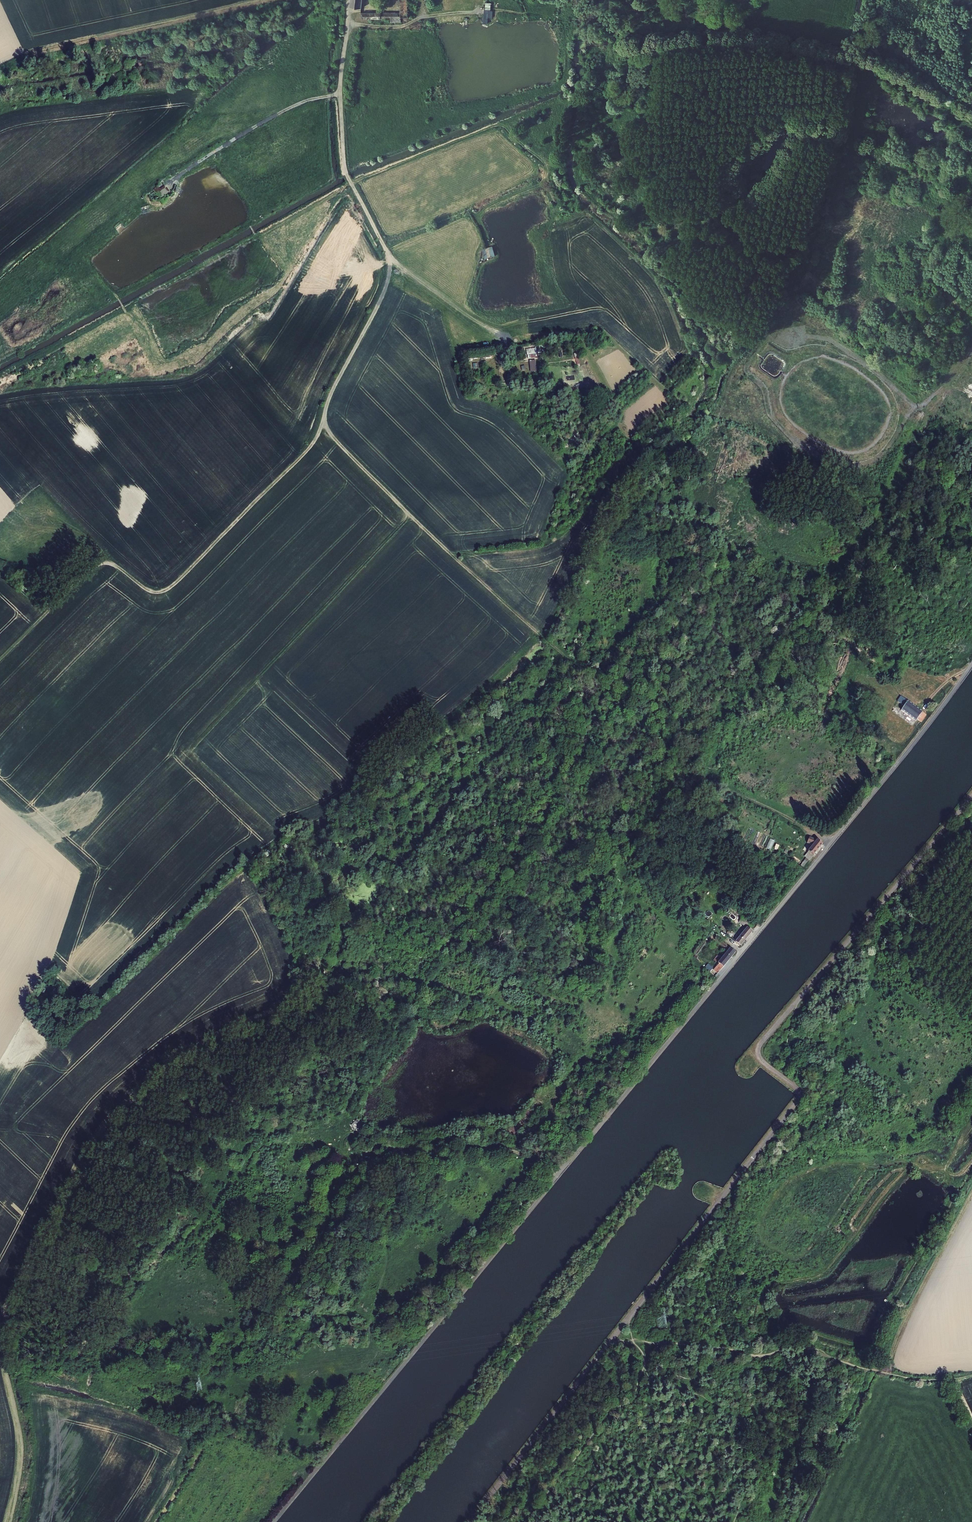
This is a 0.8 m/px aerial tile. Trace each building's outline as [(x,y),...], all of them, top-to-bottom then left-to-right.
[(399,18),(399,16),(407,16),(407,7),(414,7),(414,0),(399,0),(399,11),(364,12),(363,18),(399,18)] [(601,84),(602,79),(603,79),(604,79),(605,78),(605,77),(605,76),(605,75),(605,74),(605,73),(606,68),(602,67),(600,71),(599,72),(598,72),(598,73),(597,74),(597,75),(597,76),(597,77),(598,78),(596,82),(601,84)] [(159,200),(168,193),(164,186),(159,189),(157,187),(152,191),(159,200)] [(493,246),(482,249),(484,258),(495,256),(493,246)] [(538,355),(541,354),(540,348),(526,350),(527,359),(538,358),(538,355)] [(903,705),(906,699),(901,696),(897,702),(903,705)] [(923,712),(908,702),(904,707),(911,711),(908,716),(915,722),(917,719),(921,722),(926,715),(923,712)] [(821,838),(813,835),(810,840),(816,843),(811,850),(815,853),(817,855),(827,843),(821,838)] [(782,866),(794,876),(798,871),(786,862),(782,866)] [(736,939),(741,944),(759,924),(753,919),(736,939)] [(719,959),(711,967),(716,971),(726,963),(735,951),(730,947),(719,959)] [(552,1097),(556,1090),(547,1085),(543,1092),(552,1097)]
